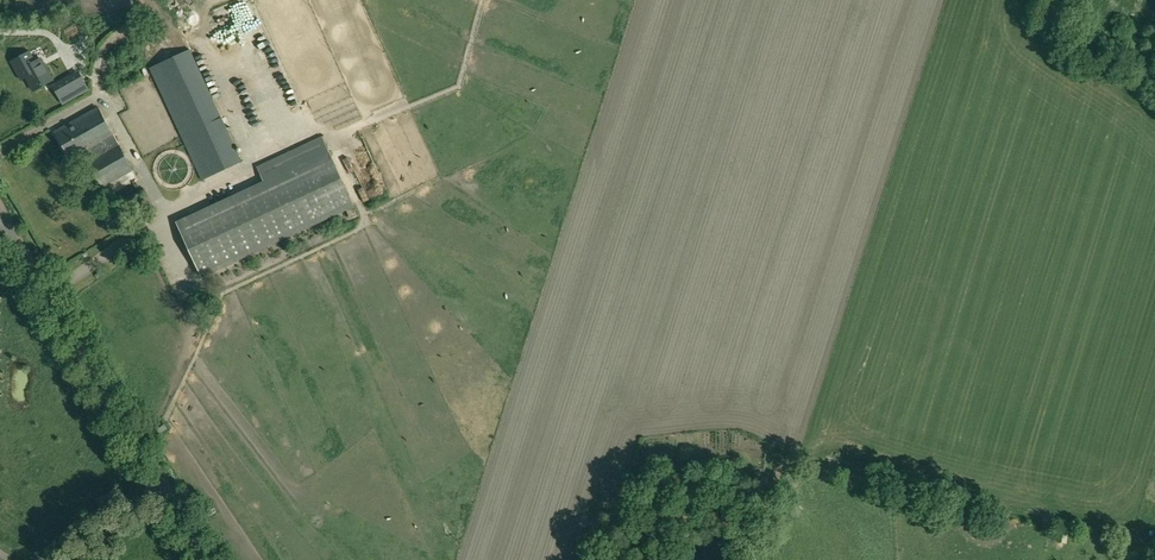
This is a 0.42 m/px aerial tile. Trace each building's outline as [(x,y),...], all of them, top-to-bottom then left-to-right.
[(242,162),(192,51),(160,65),(153,68),(203,179),(242,162)] [(42,59),(29,66),(24,56),(12,62),(22,80),(26,77),(34,91),(53,80),(42,59)] [(64,103),(89,89),(82,77),(57,91),(64,103)] [(104,187),(134,170),(99,109),(57,132),(72,159),(84,152),(104,187)] [(258,166),(264,181),(178,221),(203,277),(354,206),(322,136),(258,166)] [(145,189),(139,193),(148,210),(154,207),(145,189)] [(167,429),(161,420),(153,426),(159,434),(167,429)] [(217,512),(212,504),(203,509),(209,517),(217,512)] [(700,532),(700,546),(723,546),(722,531),(700,532)]
